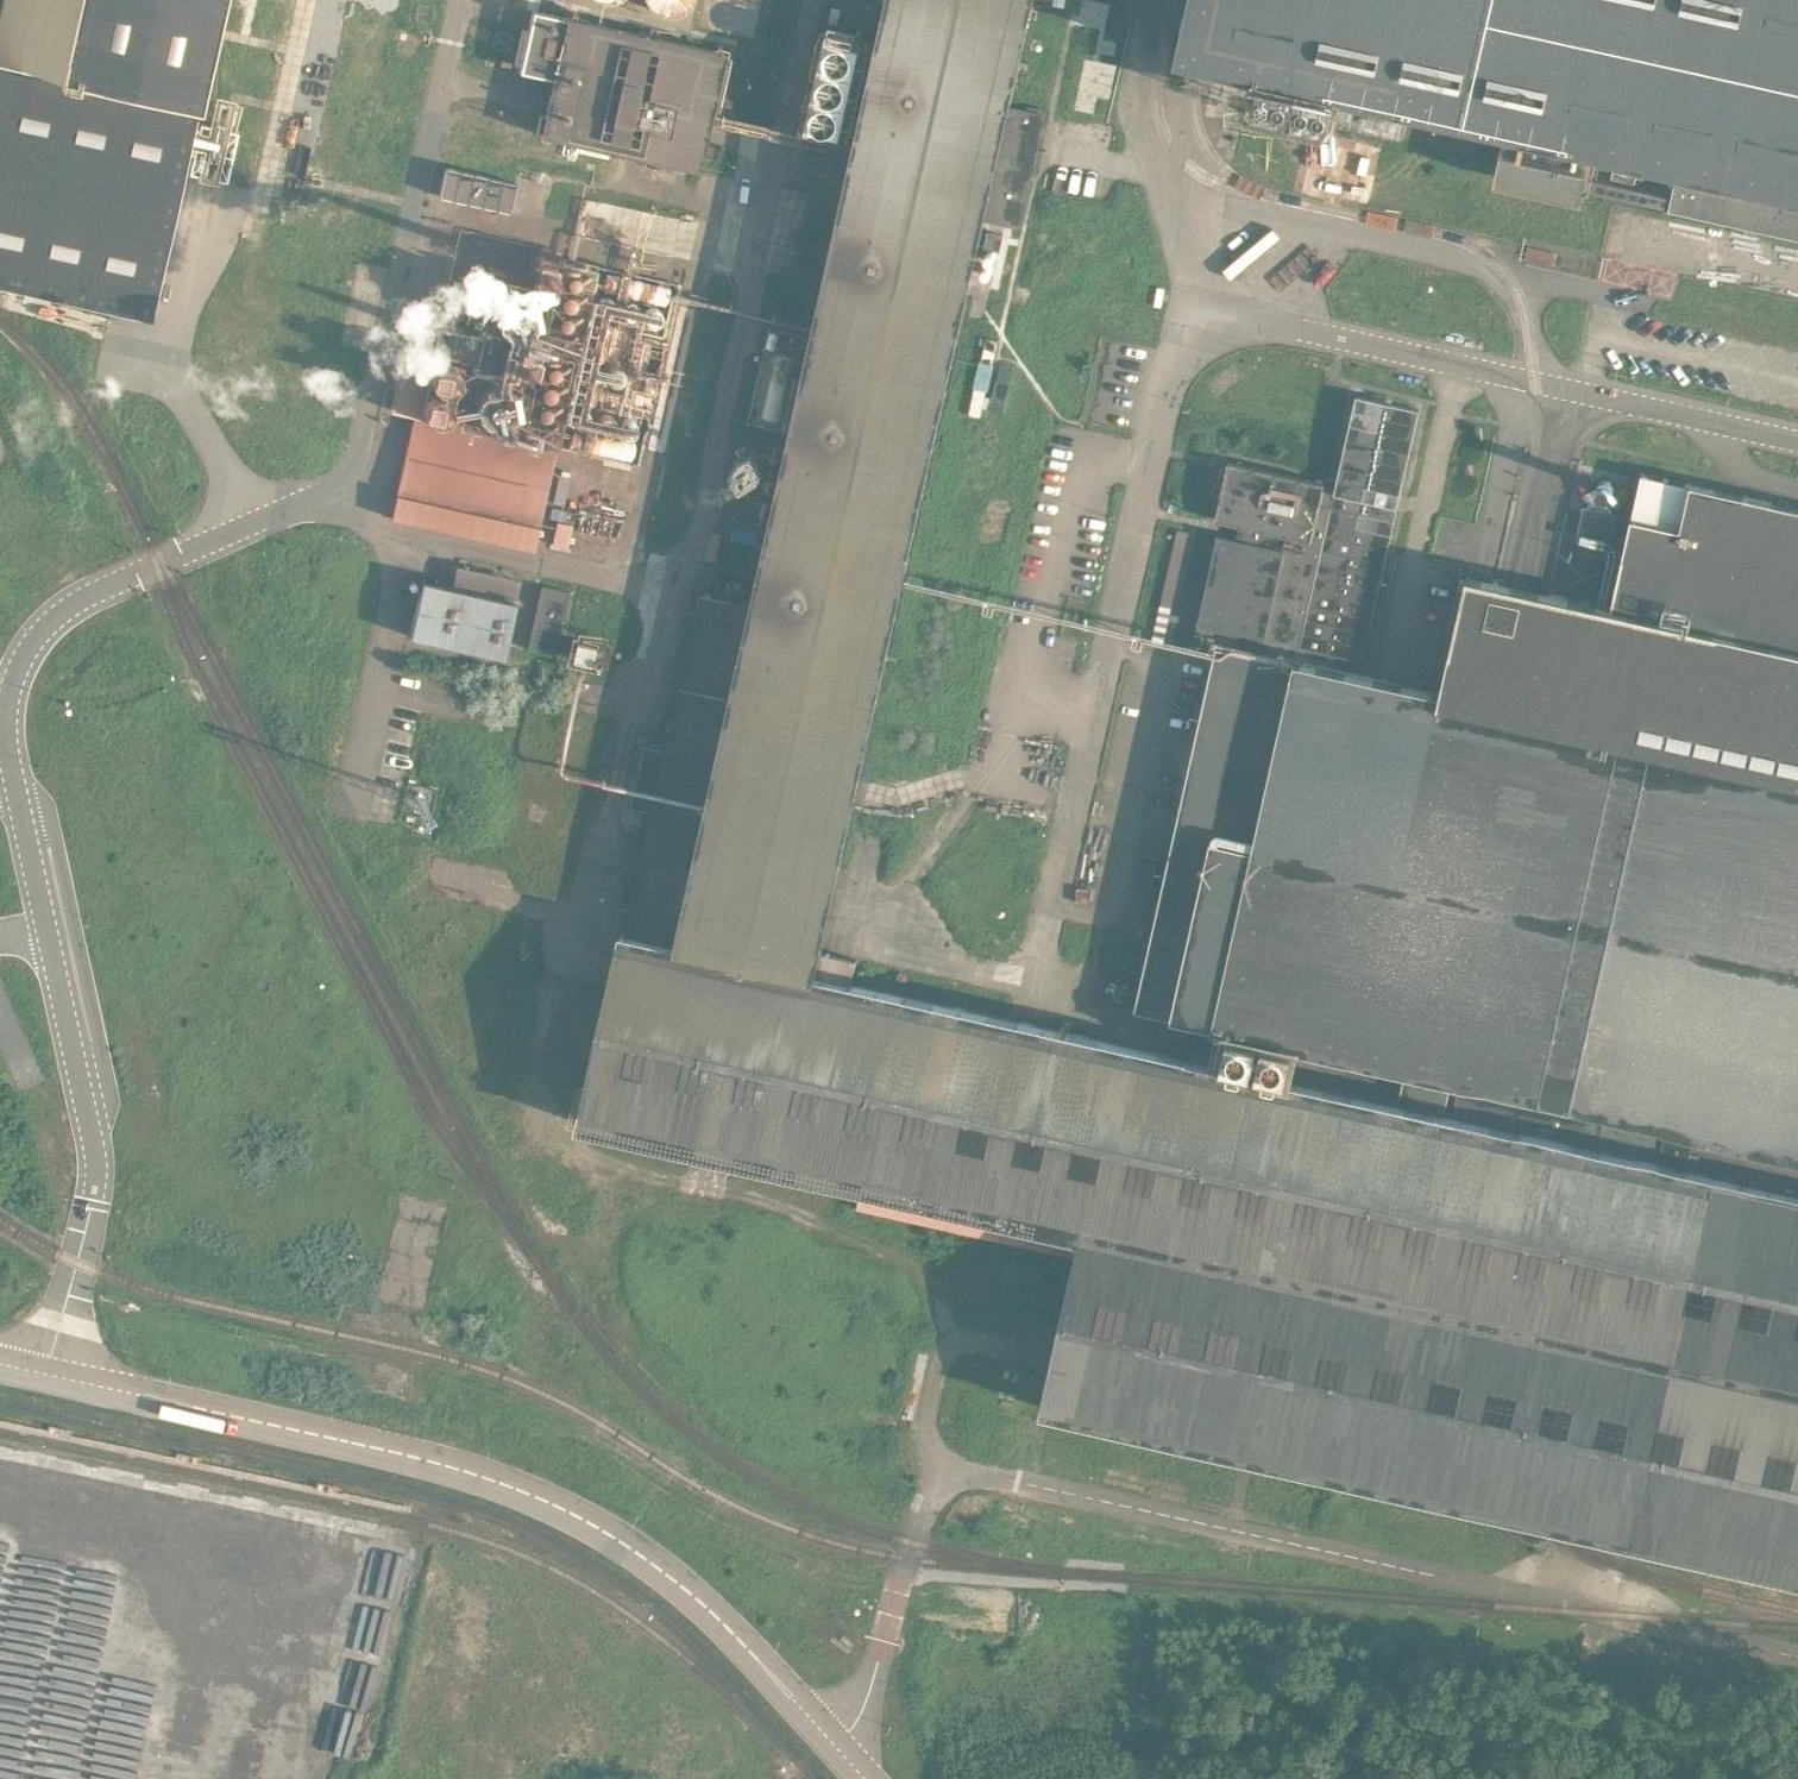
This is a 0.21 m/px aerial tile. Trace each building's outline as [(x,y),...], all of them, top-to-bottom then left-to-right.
[(148,314),(218,0),(0,0),(0,281),(148,314)] [(626,932),(814,974),(853,792),(956,336),(958,328),(968,285),(976,246),(982,221),(982,219),(1018,227),(1019,222),(1021,216),(1027,186),(1043,114),(1007,106),(1012,88),(1013,79),(1024,81),(1028,62),(1018,60),(1030,6),(1031,0),(889,0),(822,298),(789,445),(767,543),(753,605),(711,596),(701,594),(701,597),(699,604),(682,683),(677,702),(666,751),(636,886),(635,892),(626,932)] [(646,3),(650,7),(655,10),(659,11),(665,12),(671,12),(676,11),(684,6),(688,2),(689,0),(644,0),(646,3)] [(1178,57),(1193,61),(1205,63),(1224,68),(1251,74),(1266,77),(1264,85),(1318,97),(1320,89),(1480,125),(1496,128),(1486,175),(1578,195),(1580,186),(1668,206),(1797,234),(1797,0),(1190,0),(1178,57)] [(709,109),(720,57),(721,52),(531,10),(518,70),(552,78),(540,134),(696,168),(699,155),(717,159),(720,146),(701,142),(706,124),(724,128),(727,114),(709,109)] [(443,166),(437,195),(509,211),(515,183),(443,166)] [(1000,239),(1001,235),(987,232),(984,247),(998,250),(999,246),(1000,239)] [(438,326),(432,354),(471,363),(491,367),(497,339),(477,334),(438,326)] [(471,363),(432,354),(418,415),(413,414),(390,517),(532,549),(556,444),(458,422),(471,363)] [(1003,409),(1015,366),(1002,362),(989,405),(1003,409)] [(1298,647),(1361,661),(1417,409),(1355,395),(1336,479),(1325,477),(1318,505),(1329,507),(1298,647)] [(1216,644),(1283,659),(1323,482),(1227,461),(1214,519),(1247,526),(1244,540),(1216,533),(1215,537),(1216,537),(1213,550),(1197,620),(1196,620),(1196,623),(1197,623),(1193,639),(1216,644)] [(1797,774),(1797,507),(1690,483),(1640,472),(1610,606),(1507,583),(1466,575),(1440,694),(1484,704),(1521,712),(1523,703),(1546,708),(1544,718),(1797,774)] [(514,601),(421,580),(408,635),(502,656),(514,601)] [(540,585),(526,647),(554,653),(560,627),(563,614),(568,591),(555,588),(551,587),(540,585)] [(574,640),(574,655),(601,655),(600,639),(574,640)] [(1544,718),(1546,708),(1523,703),(1521,712),(1484,704),(1440,694),(1283,659),(1216,644),(1134,1008),(1404,1068),(1692,1133),(1797,1156),(1797,774),(1544,718)] [(579,1123),(861,1186),(857,1207),(1076,1256),(1060,1324),(1060,1326),(1042,1407),(1195,1442),(1242,1452),(1256,1455),(1459,1500),(1545,1548),(1545,1547),(1547,1544),(1556,1528),(1559,1523),(1567,1525),(1744,1564),(1758,1567),(1797,1576),(1797,1195),(1684,1169),(1692,1133),(1404,1068),(1396,1105),(1277,1078),(940,1003),(932,1001),(904,995),(897,993),(827,978),(813,975),(814,974),(626,932),(622,932),(617,951),(611,980),(579,1123)]
